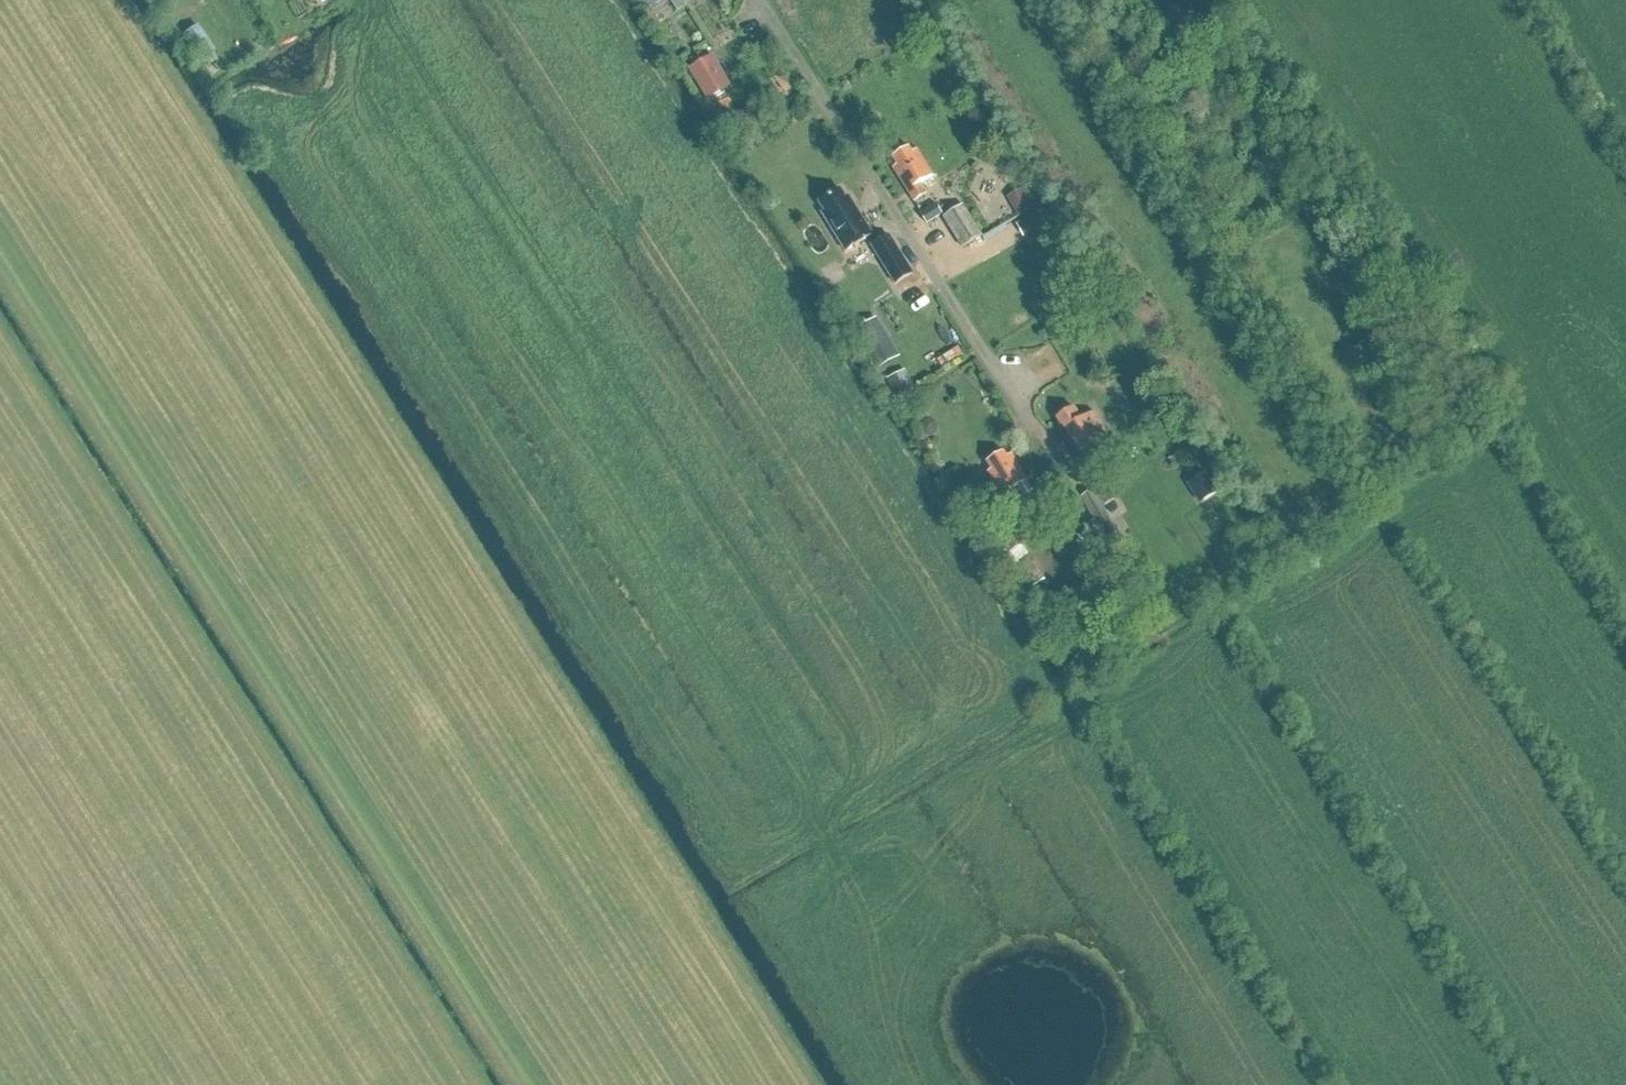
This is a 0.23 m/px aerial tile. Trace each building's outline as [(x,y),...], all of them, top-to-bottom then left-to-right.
[(676,12),(686,6),(682,0),(669,0),(676,12)] [(232,37),(240,29),(227,16),(219,24),(232,37)] [(197,26),(183,36),(201,61),(214,51),(197,26)] [(728,87),(711,57),(691,69),(708,99),(728,87)] [(920,185),(933,177),(917,150),(912,153),(909,148),(893,158),(898,166),(893,169),(914,202),(926,194),(920,185)] [(1010,198),(1019,216),(1036,207),(1027,189),(1010,198)] [(846,252),(872,235),(849,198),(846,199),(841,191),(820,204),(825,212),(823,214),(846,252)] [(981,236),(963,206),(944,218),(962,247),(981,236)] [(1039,212),(1017,225),(1024,236),(1045,224),(1039,212)] [(912,274),(889,237),(872,247),(896,285),(912,274)] [(946,346),(951,355),(971,345),(967,336),(946,346)] [(913,359),(899,367),(909,386),(923,379),(913,359)] [(1081,421),(1074,409),(1057,419),(1062,427),(1057,430),(1082,469),(1116,448),(1094,413),(1081,421)] [(993,500),(1001,495),(1009,507),(1034,491),(1011,455),(1007,457),(1004,452),(987,462),(992,470),(987,473),(995,486),(988,491),(993,500)] [(1218,493),(1205,473),(1187,484),(1200,504),(1212,497),(1218,493)] [(1105,484),(1093,490),(1094,492),(1103,506),(1114,499),(1105,484)] [(1080,498),(1113,552),(1126,545),(1103,506),(1094,492),(1093,490),(1080,498)]
